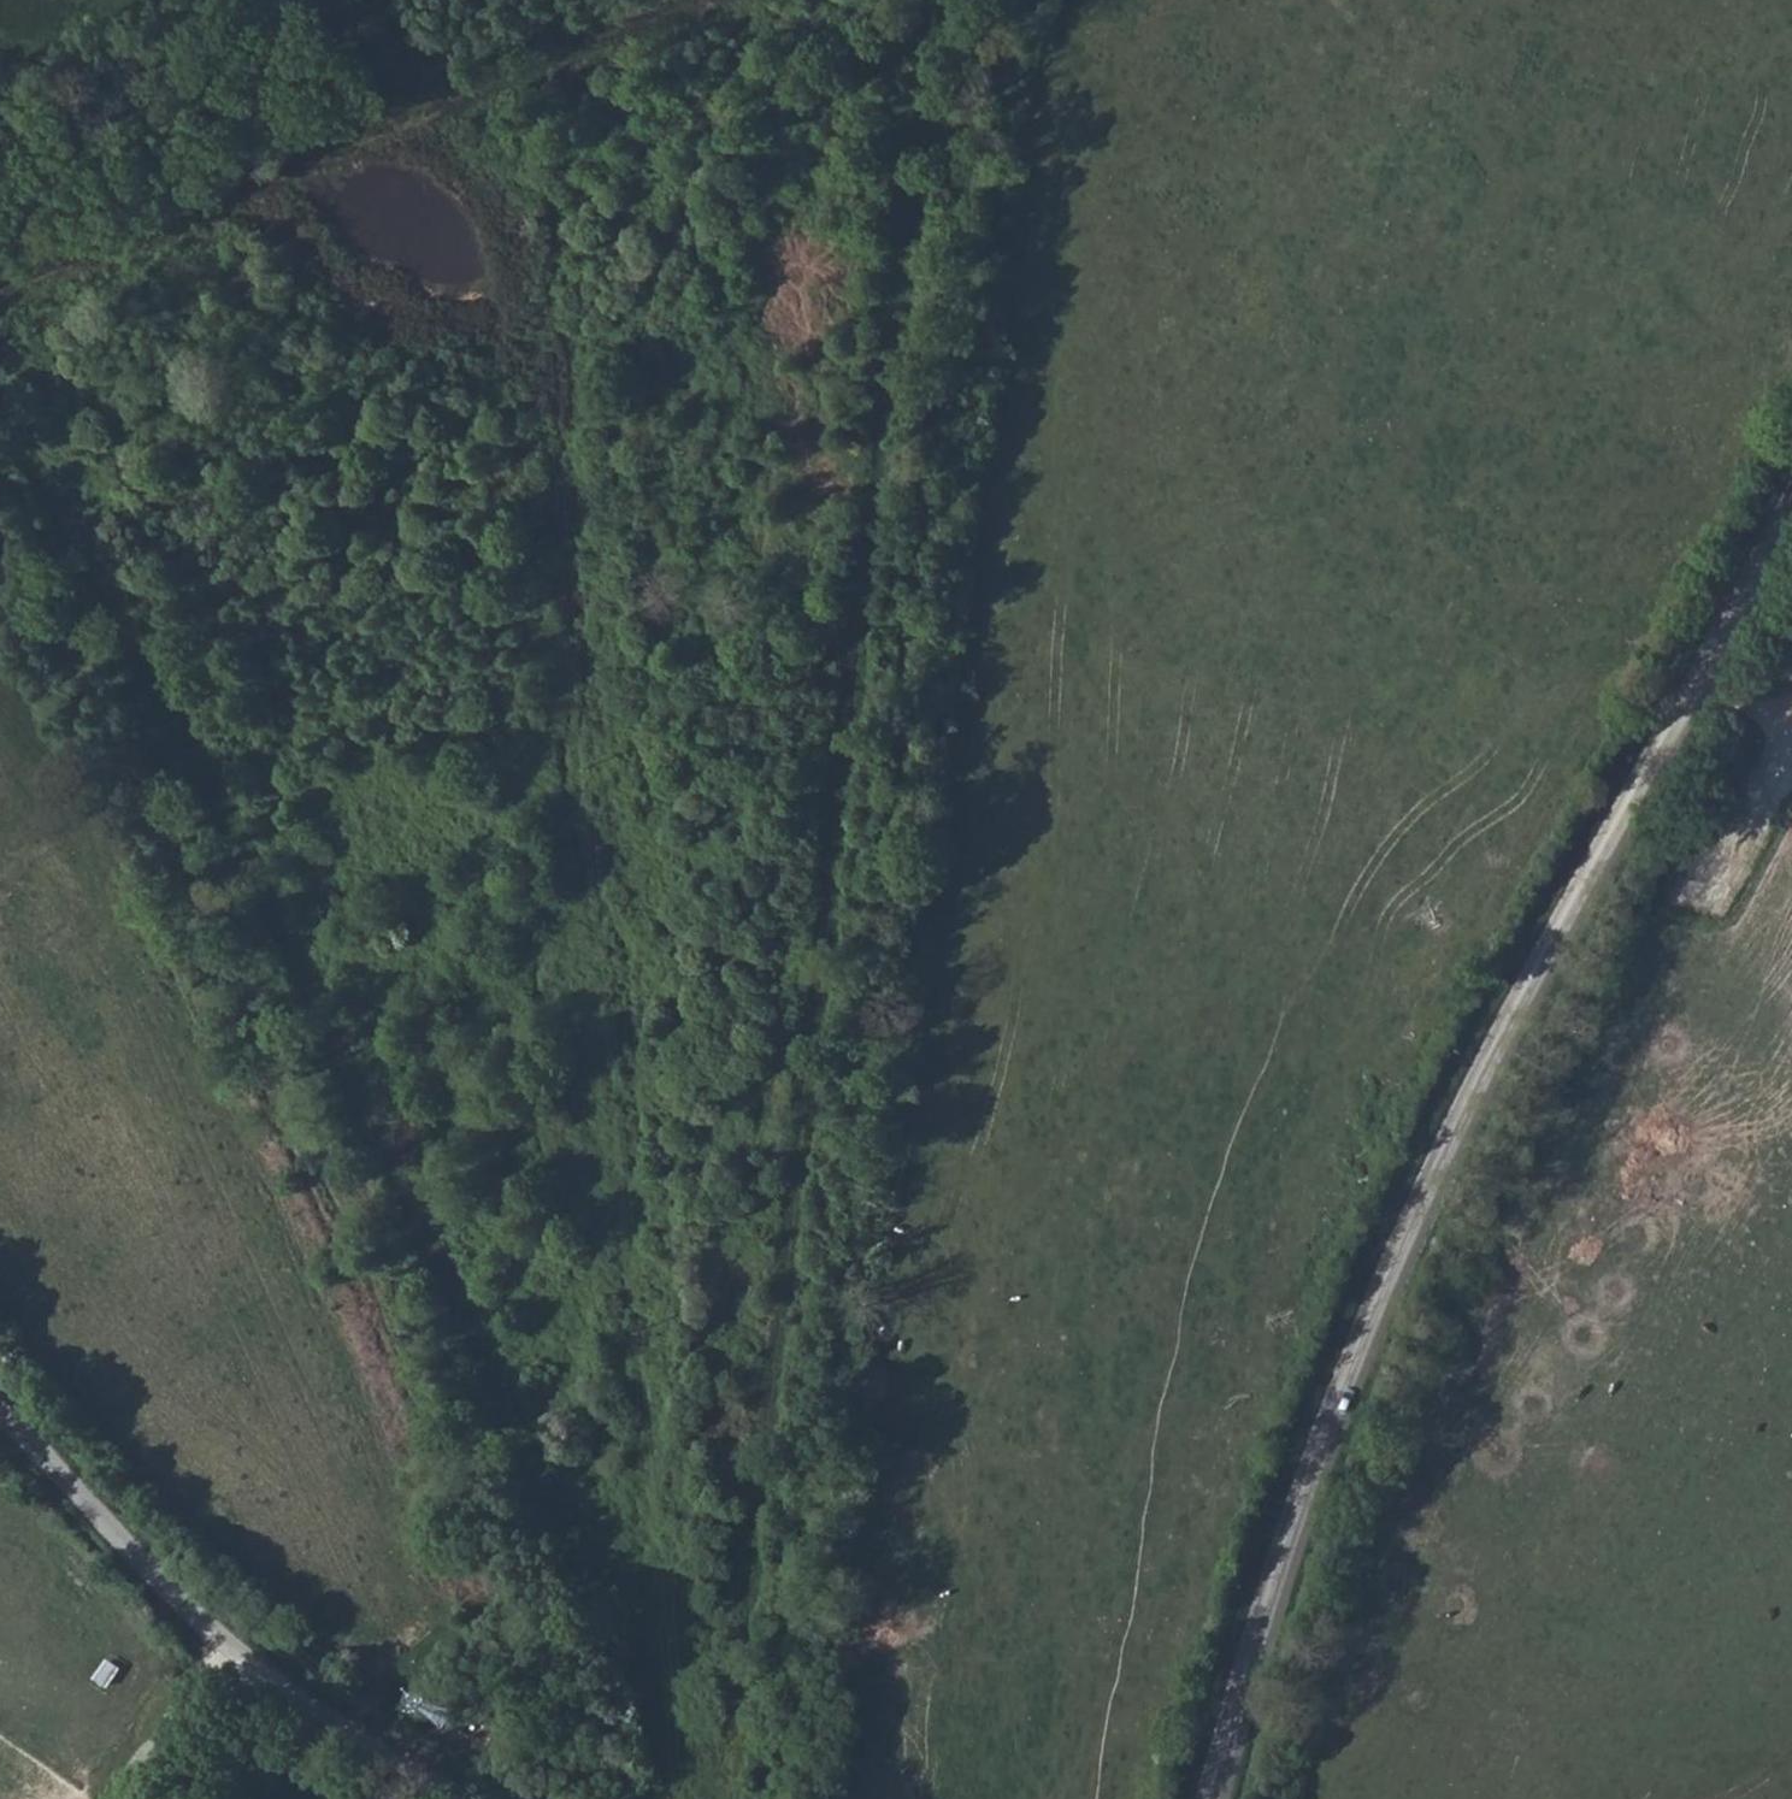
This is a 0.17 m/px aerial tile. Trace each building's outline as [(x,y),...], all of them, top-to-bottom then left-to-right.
[(1429,1257),(1423,1270),(1434,1274),(1439,1263),(1429,1257)]
